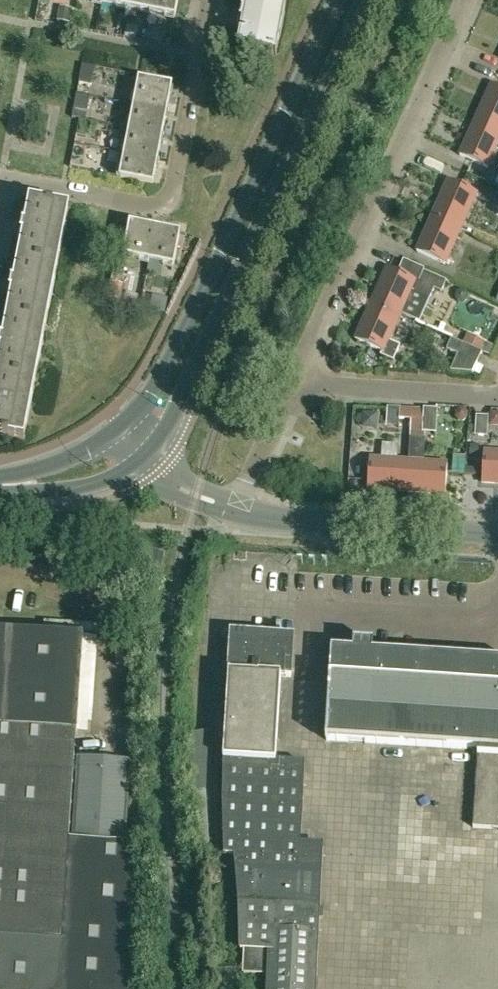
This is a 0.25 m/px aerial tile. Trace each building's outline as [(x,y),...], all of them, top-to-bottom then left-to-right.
[(153,0),(128,0),(126,8),(151,12),(153,0)] [(151,12),(175,17),(179,0),(153,0),(151,12)] [(287,0),(249,0),(246,13),(243,12),(242,18),(282,25),(287,0)] [(66,23),(70,24),(73,10),(64,8),(60,7),(57,21),(66,23)] [(277,53),(282,25),(242,18),(241,23),(244,24),(240,46),(239,46),(239,48),(277,55),(277,53)] [(84,66),(80,84),(92,86),(95,68),(84,66)] [(135,104),(168,110),(172,86),(139,80),(135,104)] [(477,120),(497,130),(497,87),(493,84),(477,120)] [(163,135),(168,110),(135,104),(130,129),(163,135)] [(477,120),(460,156),(488,168),(497,150),(497,151),(497,130),(477,120)] [(158,159),(163,135),(130,129),(125,153),(158,159)] [(153,184),(158,159),(125,153),(121,178),(153,184)] [(433,216),(461,228),(477,193),(449,180),(433,216)] [(22,229),(63,237),(68,209),(69,209),(69,208),(31,201),(31,202),(27,225),(23,224),(22,229)] [(445,264),(461,228),(433,216),(417,251),(445,264)] [(149,261),(156,228),(131,223),(124,256),(149,261)] [(156,228),(149,261),(174,265),(180,233),(156,228)] [(57,266),(63,237),(22,229),(21,235),(25,235),(20,259),(57,266)] [(52,295),(57,266),(20,259),(16,282),(12,281),(11,287),(52,295)] [(411,278),(398,273),(388,268),(372,304),(400,316),(401,314),(402,315),(420,323),(434,291),(435,289),(442,293),(443,291),(446,283),(447,282),(431,274),(426,272),(425,271),(425,270),(416,266),(415,267),(411,278)] [(124,286),(124,284),(113,282),(112,286),(110,298),(120,300),(121,300),(124,286)] [(46,323),(52,295),(11,287),(10,292),(14,293),(9,316),(46,323)] [(169,298),(167,298),(154,295),(152,303),(150,309),(165,312),(167,307),(169,298)] [(389,341),(400,316),(372,304),(356,340),(383,351),(381,355),(394,361),(400,346),(389,341)] [(41,352),(46,323),(9,316),(5,339),(1,339),(0,344),(41,352)] [(495,347),(467,333),(462,343),(490,357),(495,347)] [(482,354),(462,344),(461,346),(450,341),(445,351),(456,356),(448,374),(472,375),(482,354)] [(41,352),(0,344),(0,345),(0,350),(3,350),(0,363),(0,374),(35,381),(41,352)] [(35,381),(0,374),(0,404),(30,409),(35,381)] [(30,409),(0,404),(0,434),(24,439),(25,437),(24,437),(30,409)] [(401,408),(400,418),(412,419),(412,409),(401,408)] [(412,419),(409,461),(407,491),(446,494),(448,463),(421,461),(423,433),(425,410),(412,409),(412,419)] [(464,421),(468,418),(468,413),(465,409),(460,409),(456,412),(456,417),(459,421),(464,421)] [(439,411),(425,410),(423,433),(437,434),(439,411)] [(479,445),(471,444),(470,450),(470,455),(478,456),(479,454),(479,445)] [(484,451),(482,482),(497,483),(497,452),(484,451)] [(407,491),(409,461),(370,458),(368,489),(407,491)] [(133,867),(132,843),(125,843),(130,763),(79,760),(74,840),(70,839),(77,734),(84,637),(0,631),(0,988),(137,988),(133,867)] [(294,637),(232,633),(224,760),(225,760),(225,769),(224,802),(226,854),(236,854),(240,901),(241,949),(245,949),(244,972),(268,974),(267,988),(315,988),(321,867),(322,846),(299,845),(304,763),(276,761),(281,677),(292,677),(294,637)] [(353,657),(353,651),(332,649),(331,680),(327,740),(478,751),(478,756),(474,828),(497,829),(497,666),(353,657)]
